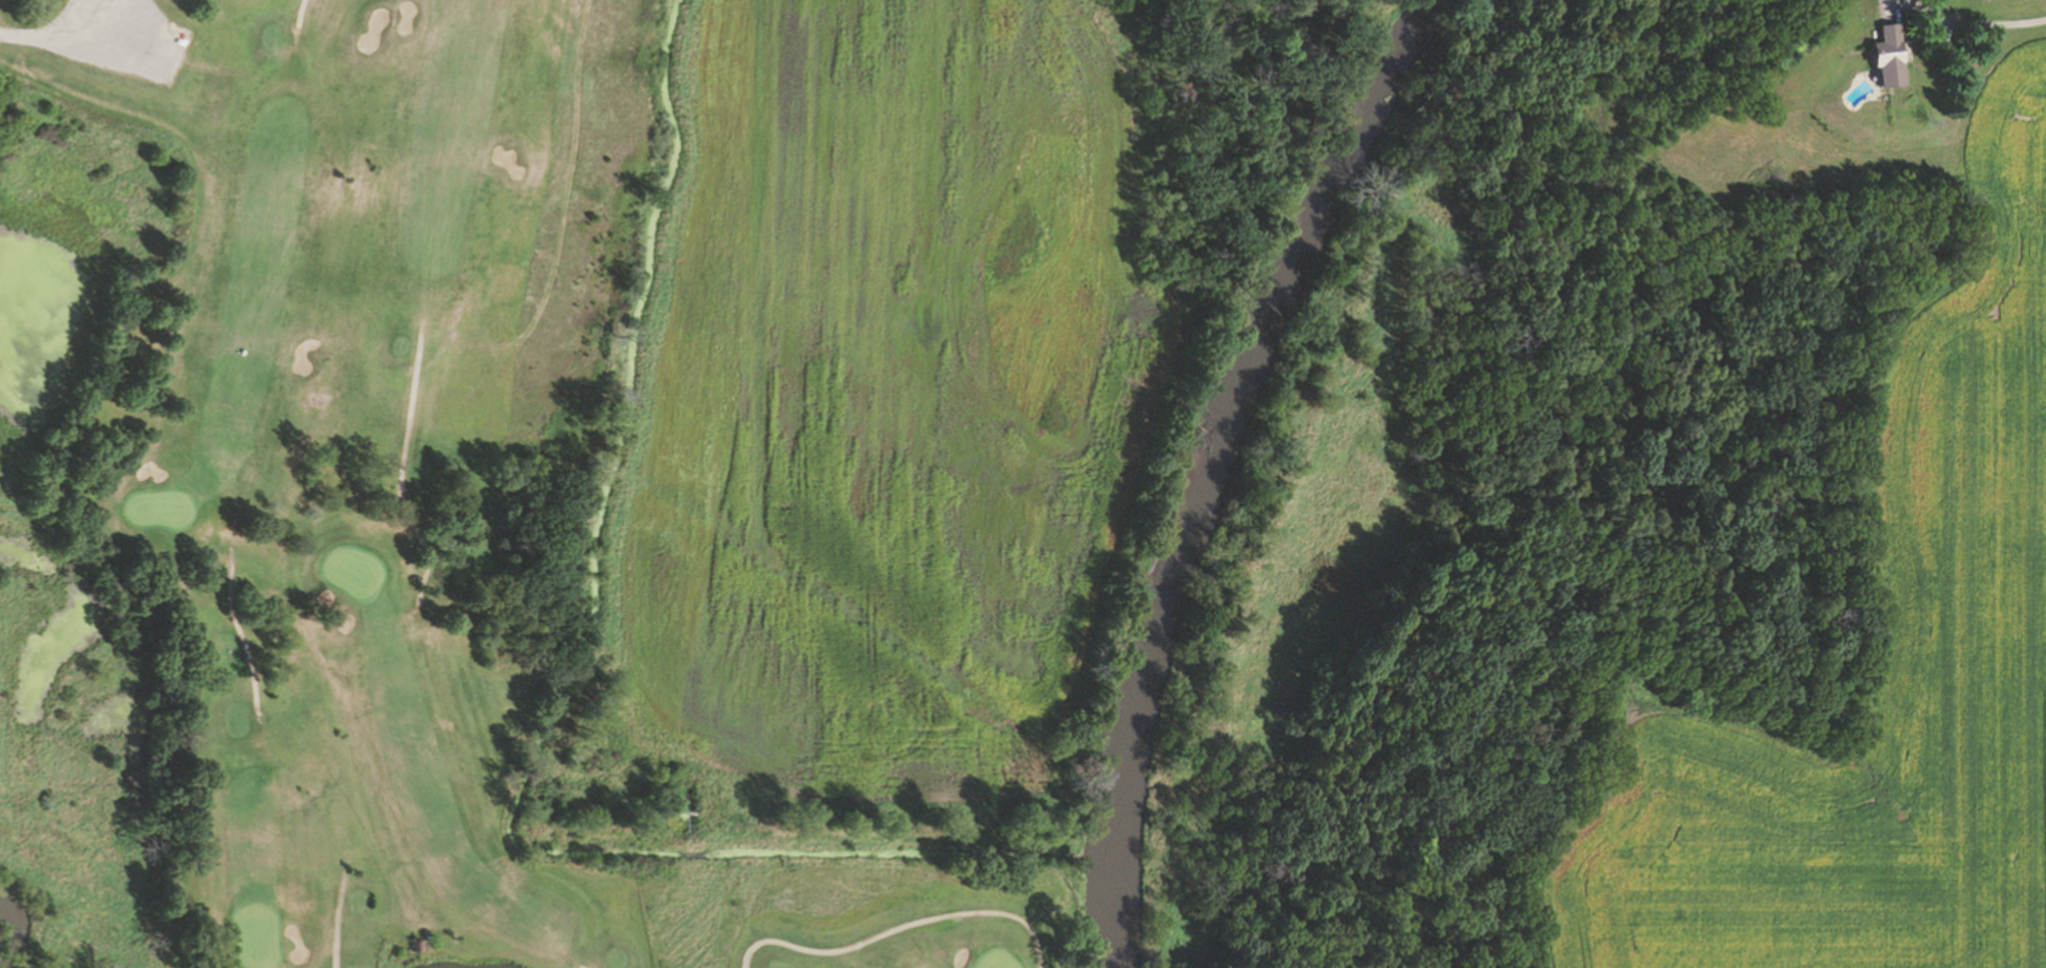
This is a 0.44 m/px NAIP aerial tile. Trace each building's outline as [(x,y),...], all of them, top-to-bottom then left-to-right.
[(58,12),(65,0),(153,0),(166,17),(183,27),(194,31),(167,87),(40,50),(43,36),(58,12)] [(1871,87),(1896,85),(1892,23),(1871,25),(1872,42),(1862,43),(1864,67),(1869,66),(1871,87)] [(408,939),(407,951),(418,951),(418,939),(408,939)]
